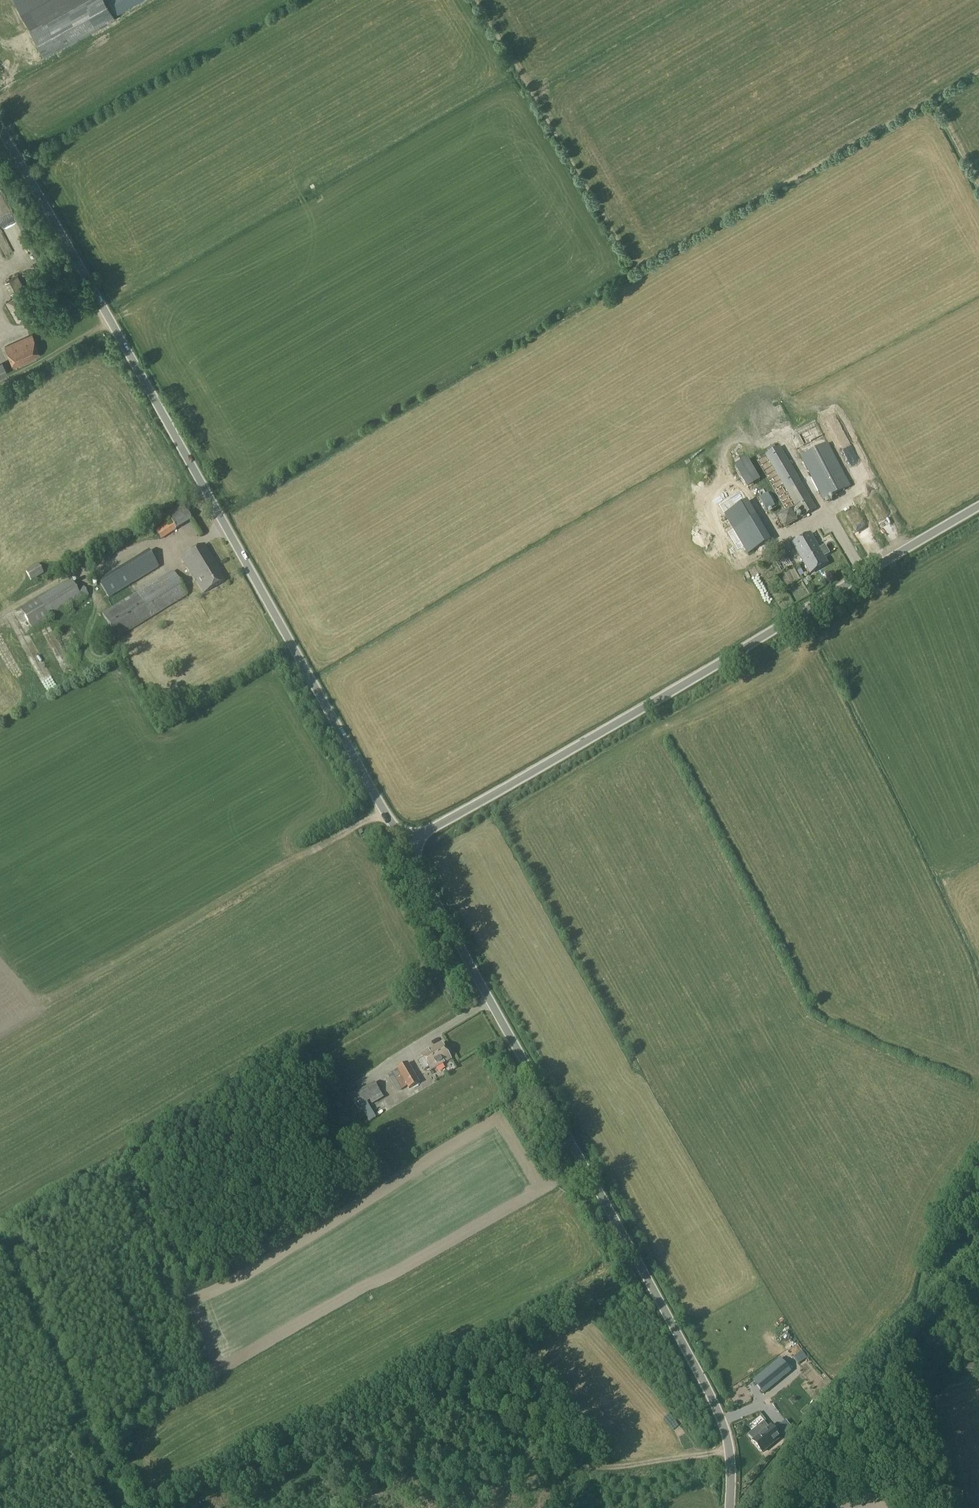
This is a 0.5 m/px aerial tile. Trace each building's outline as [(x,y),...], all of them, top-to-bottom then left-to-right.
[(29,27),(79,0),(14,0),(29,27)] [(18,276),(5,282),(13,298),(7,301),(7,302),(5,303),(16,323),(29,316),(18,296),(26,291),(18,276)] [(14,368),(40,356),(32,334),(5,347),(14,368)] [(814,424),(796,431),(801,445),(805,443),(808,450),(821,445),(819,439),(820,439),(814,424)] [(841,456),(853,450),(846,436),(834,441),(841,456)] [(801,457),(824,500),(850,487),(828,443),(801,457)] [(766,455),(802,517),(816,509),(780,446),(766,455)] [(766,510),(784,500),(776,487),(759,497),(766,510)] [(732,498),(741,496),(739,488),(730,490),(732,498)] [(702,518),(732,504),(728,494),(697,508),(702,518)] [(747,554),(771,540),(748,501),(724,514),(747,554)] [(181,503),(165,513),(170,521),(155,530),(161,540),(175,530),(176,530),(191,520),(181,503)] [(785,527),(797,520),(790,507),(777,515),(785,527)] [(827,564),(810,534),(794,544),(811,573),(827,564)] [(221,571),(205,544),(181,558),(194,580),(196,579),(204,592),(223,581),(218,572),(221,571)] [(782,573),(792,566),(781,547),(771,554),(782,573)] [(108,598),(159,567),(148,551),(98,581),(108,598)] [(32,581),(43,574),(38,563),(26,571),(32,581)] [(117,638),(188,595),(172,570),(102,614),(117,638)] [(89,595),(84,587),(77,591),(70,579),(20,609),(31,629),(89,595)] [(425,1070),(429,1067),(431,1071),(451,1059),(442,1043),(422,1055),(424,1058),(419,1061),(425,1070)] [(388,1075),(398,1092),(407,1086),(409,1089),(420,1083),(408,1063),(397,1069),(388,1075)] [(384,1097),(375,1081),(354,1094),(361,1105),(376,1096),(379,1100),(384,1097)] [(764,1394),(787,1374),(791,1371),(780,1358),(753,1380),(759,1388),(764,1394)] [(796,1423),(787,1413),(775,1422),(771,1418),(763,1425),(766,1430),(753,1441),(762,1451),(796,1423)] [(645,1468),(628,1470),(629,1480),(646,1478),(645,1468)]
